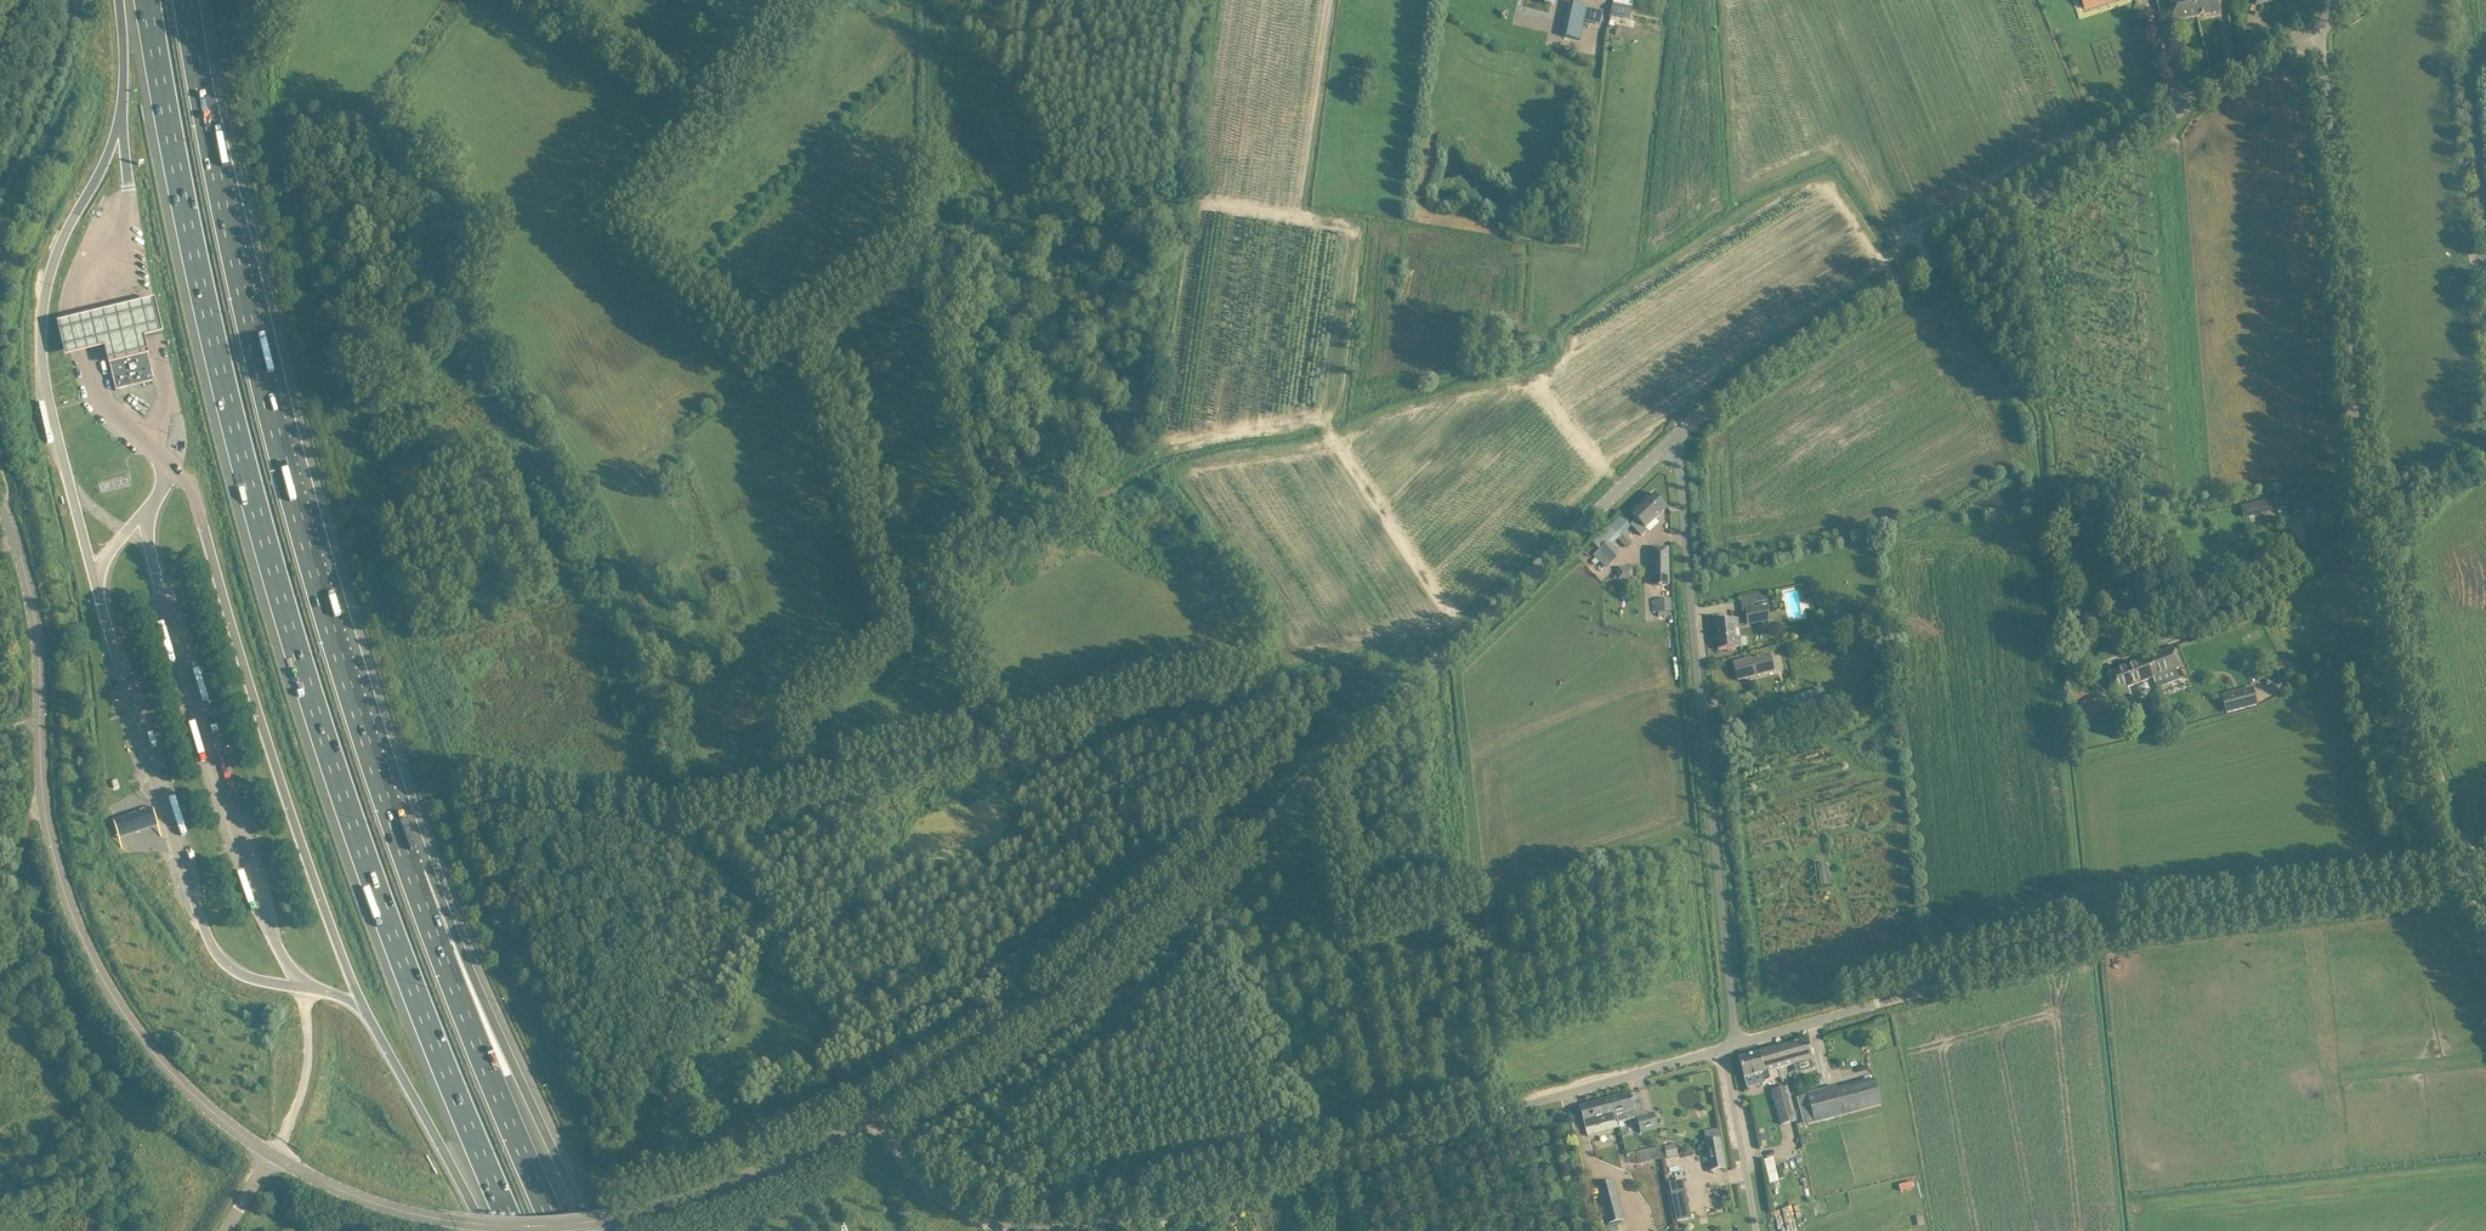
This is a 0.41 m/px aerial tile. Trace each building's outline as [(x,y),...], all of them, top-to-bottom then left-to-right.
[(1633,1),(1633,0),(1614,0),(1613,3),(1609,23),(1615,24),(1616,16),(1630,19),(1632,7),(1634,1),(1633,1)] [(2084,8),(2110,0),(2082,0),(2084,8)] [(2197,16),(2194,0),(2169,0),(2173,21),(2197,16)] [(2197,16),(2221,11),(2219,0),(2194,0),(2197,16)] [(1570,2),(1563,36),(1580,40),(1587,5),(1570,2)] [(1350,83),(1363,85),(1365,69),(1352,67),(1350,83)] [(108,364),(146,355),(143,341),(153,339),(160,337),(152,304),(145,305),(81,321),(54,327),(63,361),(88,355),(102,351),(106,369),(109,368),(108,364)] [(115,393),(153,384),(146,355),(108,364),(109,368),(115,393)] [(2332,493),(2321,496),(2299,502),(2296,491),(2247,504),(2250,516),(2290,506),(2292,514),(2301,511),(2300,508),(2312,505),(2316,520),(2338,514),(2332,493)] [(1648,531),(1645,528),(1667,507),(1654,493),(1632,515),(1637,520),(1631,525),(1642,536),(1648,531)] [(1619,554),(1610,544),(1620,535),(1614,529),(1622,522),(1618,518),(1592,542),(1599,550),(1594,554),(1606,567),(1619,554)] [(1626,549),(1633,542),(1625,533),(1618,540),(1626,549)] [(1668,585),(1668,548),(1653,549),(1653,585),(1668,585)] [(1632,569),(1619,570),(1620,580),(1632,580),(1632,569)] [(1805,603),(1817,601),(1814,584),(1801,587),(1805,603)] [(1655,600),(1655,612),(1672,611),(1671,599),(1655,600)] [(1746,611),(1749,625),(1770,621),(1767,607),(1746,611)] [(1718,650),(1737,648),(1733,619),(1715,621),(1718,650)] [(1823,639),(1821,625),(1813,627),(1816,640),(1823,639)] [(2180,679),(2176,669),(2181,667),(2173,648),(2147,657),(2155,677),(2154,677),(2158,688),(2180,679)] [(112,649),(105,650),(110,682),(118,681),(112,649)] [(1738,681),(1774,671),(1770,653),(1733,663),(1738,681)] [(2128,687),(2154,677),(2155,677),(2147,657),(2108,673),(2119,702),(2132,698),(2128,687)] [(2252,688),(2222,696),(2227,712),(2257,704),(2252,688)] [(2081,699),(2088,695),(2085,689),(2078,694),(2081,699)] [(2083,703),(2076,708),(2077,718),(2084,725),(2094,717),(2083,703)] [(1728,730),(1735,729),(1732,715),(1725,717),(1728,730)] [(172,783),(165,785),(176,817),(183,815),(172,783)] [(154,809),(113,822),(119,840),(160,827),(154,809)] [(1779,1047),(1760,1052),(1766,1072),(1776,1069),(1784,1067),(1813,1059),(1807,1039),(1779,1047)] [(1778,1077),(1776,1069),(1766,1072),(1760,1052),(1739,1058),(1746,1086),(1778,1077)] [(725,1070),(721,1061),(701,1070),(705,1078),(703,1078),(704,1081),(706,1080),(707,1081),(726,1073),(725,1072),(726,1071),(726,1069),(725,1070)] [(1881,1105),(1876,1083),(1837,1094),(1835,1087),(1800,1096),(1808,1124),(1881,1105)] [(1782,1124),(1796,1121),(1786,1087),(1772,1091),(1782,1124)] [(1638,1124),(1640,1132),(1658,1128),(1654,1112),(1646,1114),(1642,1098),(1639,1096),(1632,1098),(1630,1092),(1611,1098),(1617,1121),(1620,1122),(1634,1119),(1635,1124),(1638,1124)] [(1618,1123),(1620,1122),(1617,1121),(1611,1098),(1580,1106),(1588,1136),(1619,1127),(1618,1123)] [(1789,1138),(1799,1136),(1797,1128),(1787,1131),(1789,1138)] [(1706,1141),(1711,1171),(1725,1168),(1720,1138),(1706,1141)] [(1792,1148),(1800,1146),(1798,1138),(1790,1140),(1792,1148)] [(1667,1144),(1667,1155),(1680,1155),(1680,1144),(1667,1144)] [(1777,1156),(1765,1159),(1770,1182),(1782,1179),(1777,1156)] [(1679,1220),(1695,1216),(1686,1178),(1670,1182),(1679,1220)] [(1614,1181),(1597,1186),(1607,1225),(1625,1220),(1614,1181)]
